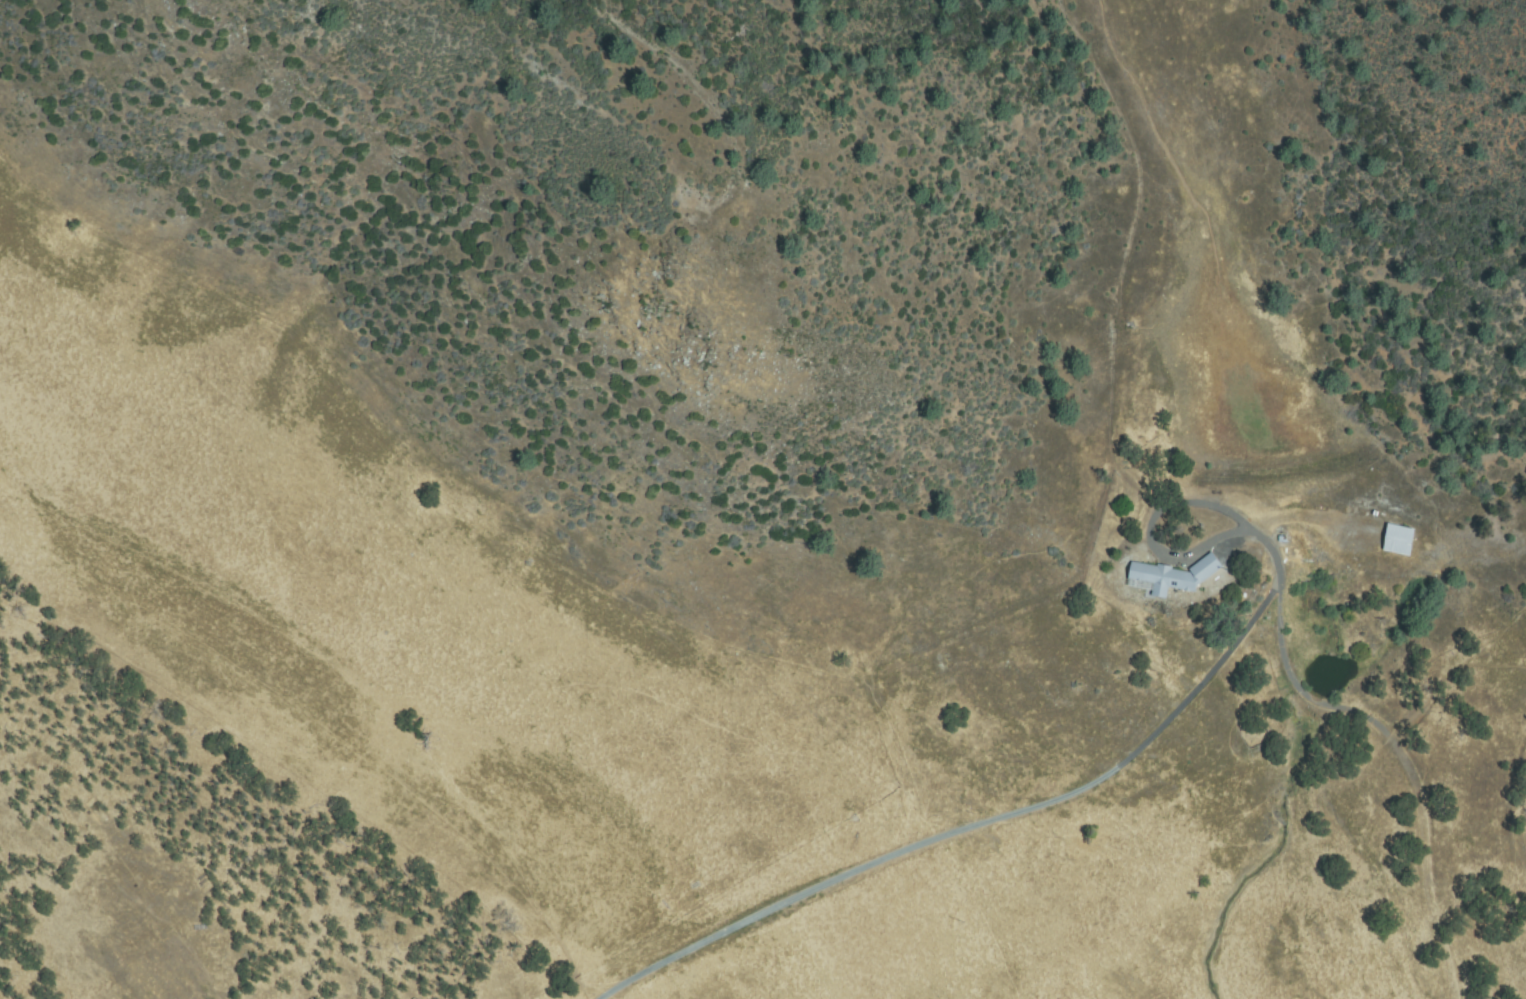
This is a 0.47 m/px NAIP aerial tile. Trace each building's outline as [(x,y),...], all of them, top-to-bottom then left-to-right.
[(1411,553),(1385,551),(1387,527),(1413,529),(1411,553)] [(1221,568),(1197,583),(1195,592),(1168,588),(1166,598),(1152,595),(1154,585),(1128,580),(1131,562),(1158,566),(1158,564),(1172,567),(1172,569),(1190,572),(1187,568),(1211,553),(1221,568)]
